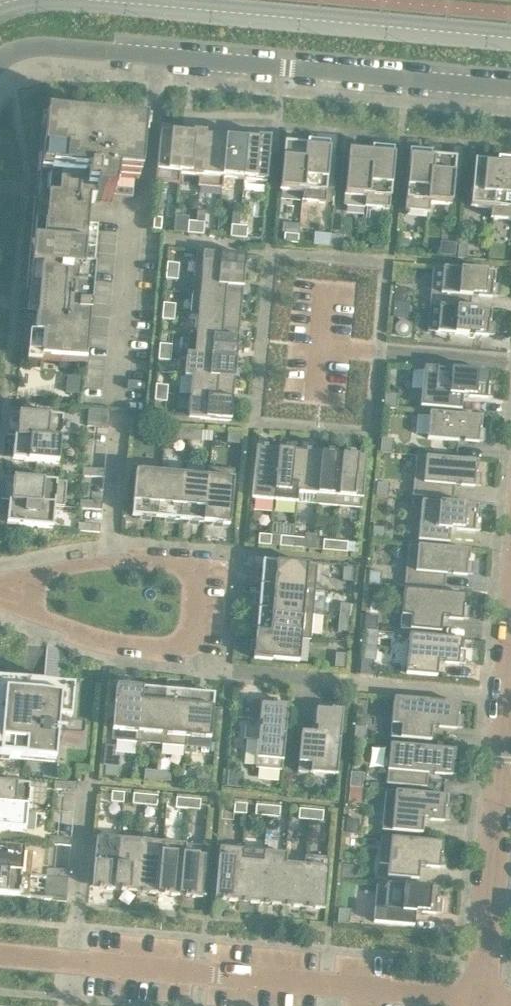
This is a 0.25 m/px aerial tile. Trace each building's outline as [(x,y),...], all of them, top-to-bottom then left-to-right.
[(83,269),(87,224),(89,202),(94,202),(95,192),(101,193),(100,201),(112,202),(112,197),(113,197),(113,196),(132,198),(135,176),(138,176),(143,131),(144,119),(43,110),(26,290),(20,358),(85,364),(90,307),(78,306),(79,301),(91,303),(93,278),(81,277),(82,272),(93,273),(94,270),(83,269)] [(178,185),(183,131),(160,129),(160,133),(155,183),(178,185)] [(200,186),(204,133),(183,131),(178,185),(180,185),(180,175),(199,176),(198,186),(200,186)] [(221,188),(226,135),(204,133),(200,186),(221,188)] [(243,181),(247,137),(226,135),(221,188),(223,189),(224,179),(243,181)] [(270,143),(270,139),(247,137),(243,181),(266,183),(266,182),(270,143)] [(283,156),(280,190),(302,192),(307,146),(295,145),(284,144),(283,156)] [(302,192),(302,201),(324,203),(325,194),(329,149),(308,146),(307,146),(302,192)] [(366,208),(371,152),(348,150),(343,205),(366,208)] [(389,210),(394,154),(371,152),(366,208),(389,210)] [(427,213),(432,158),(410,156),(404,211),(427,213)] [(455,160),(432,158),(427,213),(429,213),(430,204),(451,206),(455,160)] [(492,219),(497,164),(474,161),(470,207),(491,209),(490,219),(492,219)] [(497,164),(492,219),(510,221),(510,165),(497,164)] [(161,230),(162,218),(154,218),(153,230),(161,230)] [(195,234),(196,222),(188,221),(187,233),(195,234)] [(203,235),(204,222),(196,222),(195,234),(203,235)] [(238,238),(239,226),(231,225),(230,237),(238,238)] [(246,239),(247,226),(239,226),(238,238),(246,239)] [(298,244),(299,234),(284,233),(283,243),(298,244)] [(329,247),(330,235),(315,234),(314,246),(329,247)] [(341,248),(342,237),(331,236),(330,247),(341,248)] [(401,238),(399,250),(408,251),(409,239),(401,238)] [(456,257),(457,244),(440,242),(439,255),(456,257)] [(384,251),(384,244),(373,243),(372,250),(384,251)] [(458,244),(457,256),(467,257),(468,245),(458,244)] [(488,261),(489,251),(475,250),(474,260),(488,261)] [(244,278),(246,256),(196,252),(194,273),(244,278)] [(178,272),(179,264),(167,263),(166,271),(178,272)] [(497,297),(498,285),(494,284),(495,272),(433,267),(430,305),(470,309),(471,295),(478,295),(477,297),(491,299),(491,296),(497,297)] [(178,280),(178,272),(166,271),(166,279),(178,280)] [(243,286),(244,278),(194,273),(192,293),(242,298),(242,295),(246,296),(247,286),(243,286)] [(395,287),(394,302),(406,303),(407,289),(395,287)] [(240,318),(242,298),(192,293),(190,314),(240,318)] [(175,312),(175,304),(163,303),(162,311),(175,312)] [(488,337),(488,335),(494,335),(495,323),(490,323),(492,311),(470,309),(430,305),(428,331),(468,335),(468,333),(474,333),(474,336),(488,337)] [(174,320),(175,312),(162,311),(162,319),(174,320)] [(238,338),(240,318),(190,314),(190,315),(197,316),(196,335),(238,338)] [(412,332),(412,331),(412,330),(412,328),(412,327),(411,325),(410,323),(409,322),(407,321),(405,320),(404,320),(402,320),(399,321),(398,322),(397,323),(396,323),(395,324),(395,325),(394,326),(394,327),(394,328),(394,330),(394,331),(395,333),(396,334),(396,336),(398,337),(399,337),(400,338),(402,338),(403,338),(405,338),(406,338),(408,337),(409,336),(410,335),(411,334),(412,332)] [(236,359),(238,338),(196,335),(194,354),(187,353),(187,354),(236,359)] [(171,353),(172,345),(160,344),(159,352),(171,353)] [(170,361),(171,353),(159,352),(158,360),(170,361)] [(236,367),(236,359),(187,354),(185,375),(235,379),(235,376),(239,377),(239,367),(236,367)] [(424,369),(421,406),(461,410),(462,397),(462,395),(468,396),(468,398),(482,399),(482,397),(492,398),(493,386),(489,385),(490,373),(424,367),(424,369)] [(67,374),(66,392),(79,393),(81,376),(67,374)] [(233,400),(235,379),(185,375),(185,376),(192,377),(190,396),(233,400)] [(167,394),(168,386),(156,385),(155,393),(167,394)] [(166,402),(167,394),(155,393),(154,401),(166,402)] [(385,394),(384,408),(396,409),(397,395),(385,394)] [(231,421),(233,400),(190,396),(188,417),(231,421)] [(109,428),(110,410),(88,408),(87,426),(109,428)] [(478,444),(478,441),(484,442),(485,430),(481,429),(482,417),(430,412),(427,439),(458,442),(458,439),(464,440),(464,442),(478,444)] [(60,441),(62,419),(16,415),(14,437),(60,441)] [(149,436),(150,426),(136,425),(136,435),(149,436)] [(188,440),(189,430),(176,429),(175,438),(188,440)] [(201,441),(202,431),(189,430),(188,440),(201,441)] [(241,444),(241,435),(228,433),(227,443),(241,444)] [(58,464),(60,441),(14,437),(12,460),(58,464)] [(381,438),(380,452),(392,453),(394,439),(381,438)] [(274,500),(279,449),(256,447),(252,498),(274,500)] [(296,502),(300,451),(279,449),(274,500),(296,502)] [(318,504),(322,453),(300,451),(296,502),(318,504)] [(339,506),(344,455),(322,453),(318,504),(339,506)] [(362,508),(366,457),(344,455),(339,506),(362,508)] [(474,488),(474,486),(480,486),(481,474),(477,473),(478,461),(416,456),(412,495),(453,499),(454,484),(460,484),(460,487),(474,488)] [(104,478),(105,470),(83,468),(82,476),(104,478)] [(205,522),(209,468),(208,468),(207,477),(185,475),(181,520),(205,522)] [(230,525),(235,470),(209,468),(205,522),(230,525)] [(157,518),(161,473),(136,471),(132,516),(157,518)] [(181,520),(185,475),(161,473),(157,518),(181,520)] [(64,507),(66,484),(11,479),(8,502),(64,507)] [(377,483),(376,497),(388,498),(390,484),(377,483)] [(101,510),(102,502),(80,500),(79,508),(101,510)] [(474,533),(474,530),(480,531),(481,519),(477,518),(478,506),(422,501),(418,540),(449,543),(450,528),(460,529),(460,531),(474,533)] [(64,508),(64,507),(8,502),(6,525),(52,529),(54,507),(64,508)] [(99,533),(100,525),(78,523),(77,531),(99,533)] [(385,528),(373,527),(372,541),(384,542),(385,528)] [(313,549),(314,539),(315,534),(304,533),(304,539),(292,538),(292,547),(313,549)] [(270,545),(271,536),(259,535),(258,544),(270,545)] [(292,547),(292,538),(280,537),(280,546),(292,547)] [(335,551),(336,542),(324,541),(323,550),(335,551)] [(347,553),(347,543),(336,542),(335,551),(347,553)] [(466,577),(466,574),(472,575),(473,563),(469,562),(470,550),(408,545),(405,584),(445,588),(446,573),(452,573),(452,576),(466,577)] [(315,591),(317,566),(263,561),(260,586),(315,591)] [(352,582),(353,568),(343,568),(342,581),(352,582)] [(369,571),(368,586),(380,587),(381,572),(369,571)] [(313,615),(315,591),(260,586),(258,610),(313,615)] [(381,587),(380,587),(368,586),(367,597),(380,598),(381,587)] [(462,621),(462,619),(468,619),(469,607),(464,607),(465,595),(404,589),(400,628),(441,632),(442,617),(448,617),(448,620),(462,621)] [(349,618),(350,604),(340,604),(339,617),(349,618)] [(311,638),(313,615),(258,610),(256,633),(311,638)] [(365,616),(364,630),(376,631),(377,617),(365,616)] [(347,631),(349,618),(339,617),(338,630),(347,631)] [(299,663),(301,639),(310,640),(311,638),(256,633),(254,659),(299,663)] [(458,665),(458,663),(464,664),(465,651),(460,651),(461,639),(409,634),(406,674),(437,676),(438,661),(444,662),(444,664),(458,665)] [(344,668),(345,654),(336,653),(334,667),(344,668)] [(373,661),(361,660),(360,674),(372,675),(373,661)] [(64,721),(70,721),(73,689),(32,685),(0,682),(0,759),(54,763),(56,740),(61,741),(61,742),(81,743),(82,731),(63,729),(64,721)] [(116,685),(111,740),(137,742),(141,688),(134,687),(124,686),(116,685)] [(141,688),(137,742),(160,745),(165,690),(157,689),(147,688),(141,688)] [(165,690),(160,745),(184,747),(185,737),(186,733),(189,692),(181,691),(171,690),(165,690)] [(186,733),(185,737),(210,739),(214,694),(205,694),(195,693),(189,692),(186,733)] [(282,770),(288,705),(276,704),(276,699),(264,698),(264,704),(261,704),(260,721),(262,722),(262,728),(245,726),(244,739),(258,740),(256,768),(282,770)] [(456,730),(456,728),(462,728),(463,716),(459,716),(460,704),(394,698),(391,737),(431,741),(432,726),(442,726),(442,729),(456,730)] [(337,775),(343,710),(331,709),(331,704),(319,703),(319,709),(316,709),(315,726),(317,727),(317,733),(301,731),(298,772),(337,775)] [(366,742),(367,728),(355,726),(354,740),(366,742)] [(458,774),(459,762),(454,762),(455,750),(390,744),(387,770),(386,783),(427,787),(428,772),(438,773),(438,775),(452,776),(452,774),(458,774)] [(118,777),(119,767),(105,766),(105,776),(118,777)] [(157,780),(158,771),(145,769),(144,779),(157,780)] [(170,782),(171,772),(158,771),(157,780),(170,782)] [(363,774),(351,773),(349,787),(362,788),(363,774)] [(210,785),(210,775),(197,774),(196,784),(210,785)] [(76,791),(76,783),(55,781),(54,789),(76,791)] [(29,787),(0,784),(0,807),(27,809),(29,787)] [(361,808),(363,788),(362,788),(349,787),(348,807),(361,808)] [(450,820),(451,808),(446,808),(447,796),(386,790),(382,830),(422,833),(424,818),(430,819),(430,821),(443,822),(444,820),(450,820)] [(123,803),(124,793),(112,792),(111,802),(123,803)] [(144,805),(145,795),(133,793),(132,804),(144,805)] [(156,806),(158,796),(145,795),(144,805),(156,806)] [(187,809),(188,799),(176,798),(175,808),(187,809)] [(201,800),(188,799),(187,809),(200,810),(201,800)] [(246,814),(247,804),(234,803),(234,813),(246,814)] [(267,816),(268,806),(256,805),(255,815),(267,816)] [(279,817),(280,807),(268,806),(267,816),(279,817)] [(27,809),(0,807),(0,830),(25,832),(27,809)] [(310,820),(311,810),(299,809),(298,819),(310,820)] [(323,811),(311,810),(310,820),(322,821),(323,811)] [(357,834),(359,820),(347,819),(345,833),(357,834)] [(71,846),(71,838),(50,836),(49,844),(71,846)] [(115,889),(120,838),(97,836),(92,887),(115,889)] [(445,867),(446,855),(442,854),(443,842),(381,837),(379,863),(389,864),(387,877),(418,879),(419,865),(425,865),(425,867),(439,869),(439,866),(445,867)] [(136,891),(141,840),(120,838),(115,889),(136,891)] [(158,893),(163,842),(141,840),(136,891),(158,893)] [(180,895),(185,844),(163,842),(158,893),(180,895)] [(207,846),(185,844),(180,895),(202,897),(207,846)] [(237,900),(242,850),(220,847),(215,898),(237,900)] [(30,875),(32,852),(0,849),(0,873),(30,875)] [(259,903),(264,852),(262,851),(261,861),(243,859),(244,850),(242,850),(237,900),(259,903)] [(281,905),(286,854),(264,852),(259,903),(281,905)] [(303,907),(308,856),(305,855),(305,865),(286,863),(287,854),(286,854),(281,905),(303,907)] [(330,858),(308,856),(303,907),(325,909),(330,858)] [(354,878),(355,866),(342,865),(341,877),(354,878)] [(68,879),(68,871),(47,869),(46,877),(68,879)] [(30,875),(0,873),(0,895),(28,898),(30,875)] [(441,913),(442,901),(438,900),(439,889),(377,883),(374,922),(414,926),(415,911),(421,911),(421,914),(435,915),(435,913),(441,913)] [(66,902),(67,891),(45,889),(44,900),(66,902)] [(351,910),(338,909),(337,923),(349,924),(351,910)]
